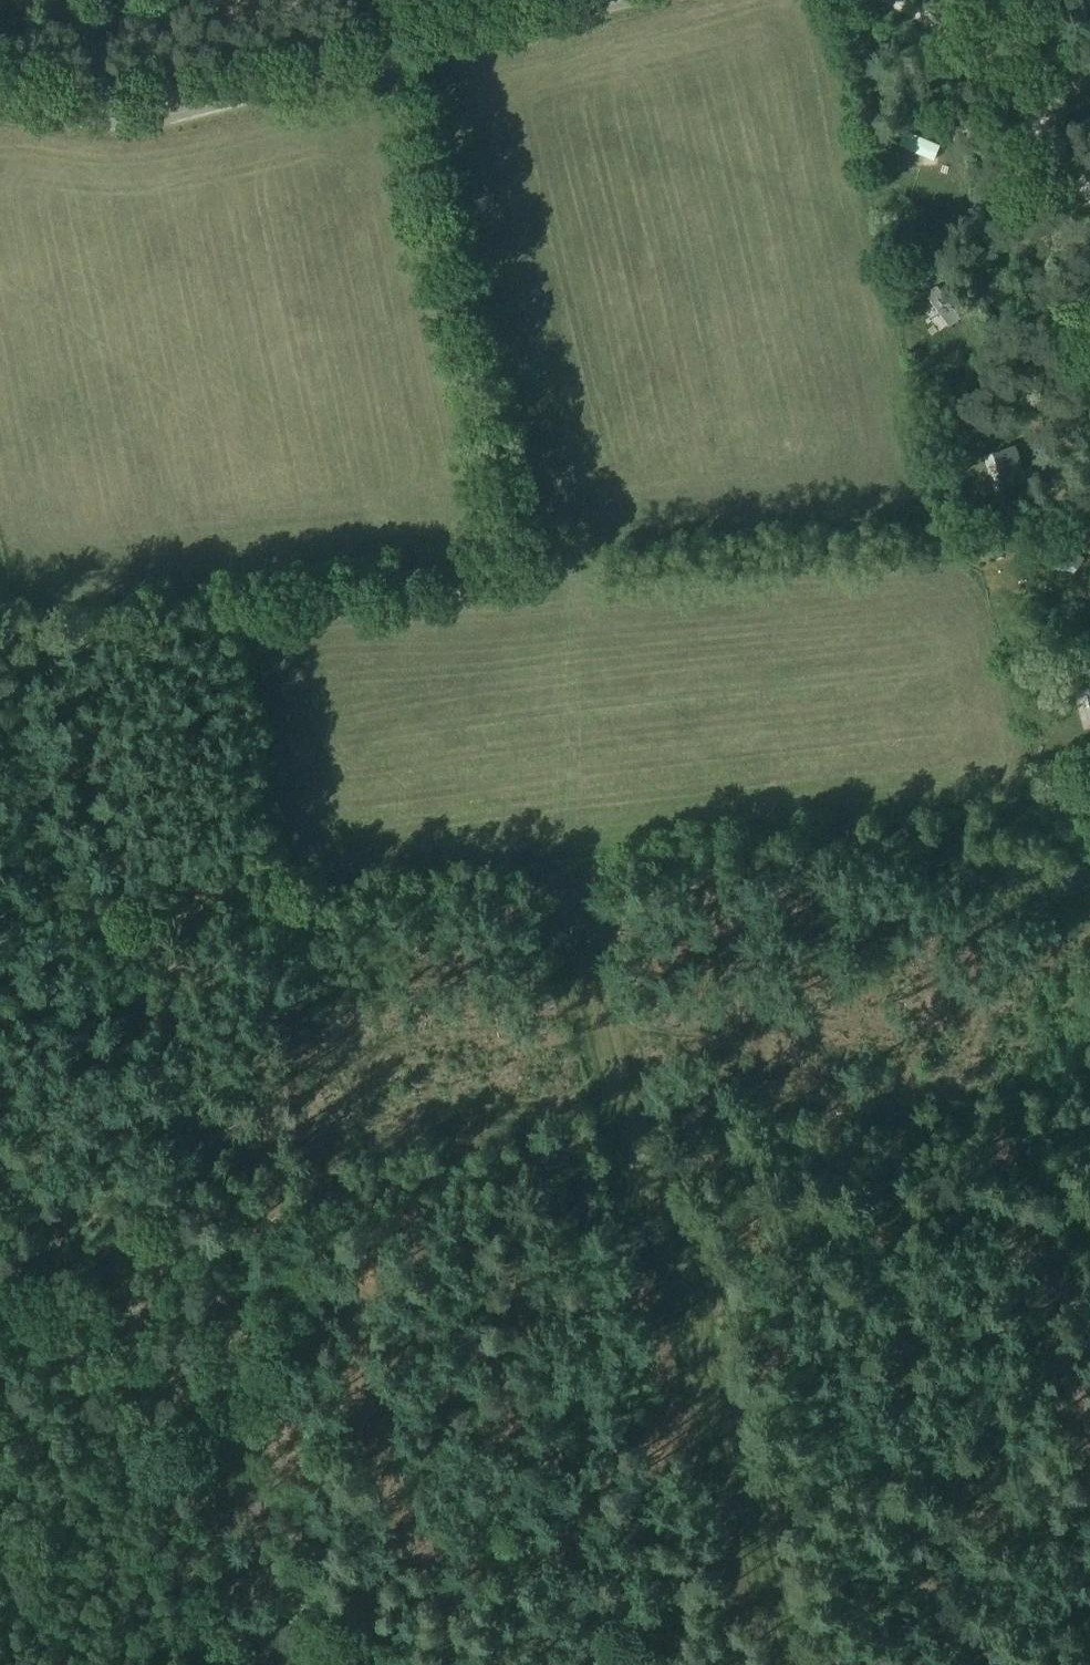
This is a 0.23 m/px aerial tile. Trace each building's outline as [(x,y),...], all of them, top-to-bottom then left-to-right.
[(925,167),(924,133),(907,134),(908,167),(925,167)] [(935,285),(925,293),(949,325),(959,317),(935,285)] [(993,452),(1006,487),(1027,479),(1015,444),(993,452)] [(1085,557),(1056,537),(1048,549),(1077,569),(1085,557)]
